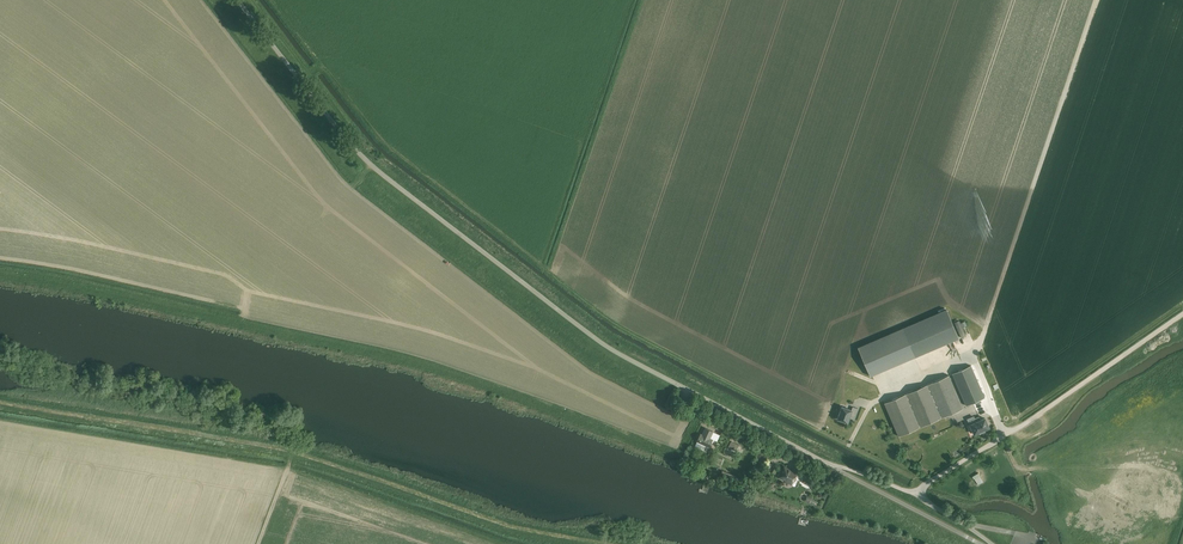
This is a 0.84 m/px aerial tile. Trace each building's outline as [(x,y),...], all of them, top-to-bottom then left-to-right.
[(903,329),(915,357),(959,338),(947,310),(903,329)] [(965,321),(961,323),(960,320),(955,322),(961,338),(966,336),(963,328),(967,326),(965,321)] [(915,357),(903,329),(858,348),(870,376),(915,357)] [(952,374),(956,382),(966,405),(979,400),(985,397),(971,366),(952,374)] [(898,436),(963,408),(949,375),(884,403),(898,436)] [(842,407),(837,419),(848,422),(850,415),(855,417),(858,409),(852,407),(851,410),(842,407)] [(984,430),(989,428),(985,418),(981,420),(979,416),(975,418),(974,416),(967,419),(970,425),(966,427),(970,436),(979,432),(979,433),(984,431),(984,430)] [(702,434),(701,434),(695,446),(700,448),(702,444),(709,447),(712,439),(710,438),(713,432),(705,428),(702,434)] [(724,442),(727,435),(718,431),(715,438),(724,442)] [(727,456),(731,448),(737,451),(740,446),(731,442),(724,454),(727,456)] [(772,473),(779,477),(778,477),(792,484),(796,486),(801,476),(784,467),(781,472),(775,469),(772,473)] [(806,495),(803,501),(809,504),(810,503),(814,505),(816,501),(812,499),(813,497),(809,496),(808,496),(806,495)]
